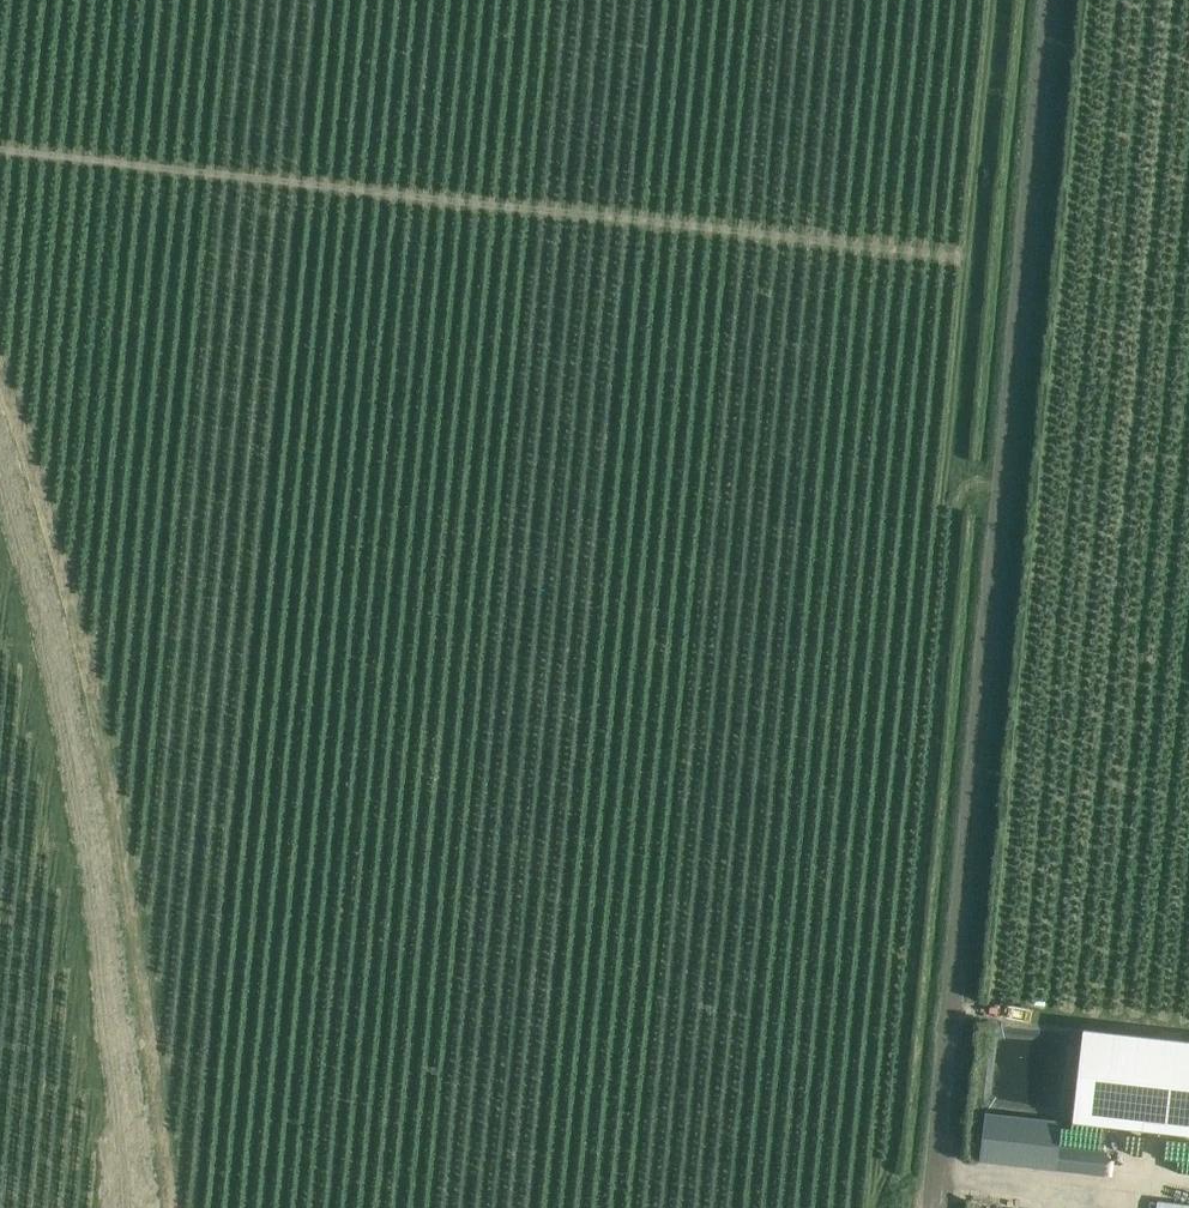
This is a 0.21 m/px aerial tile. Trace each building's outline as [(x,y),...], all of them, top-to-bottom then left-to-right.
[(1074,1121),(1188,1134),(1188,1043),(1084,1031),(1074,1121)] [(1057,1144),(1059,1120),(983,1113),(978,1160),(1102,1172),(1104,1148),(1057,1144)]
